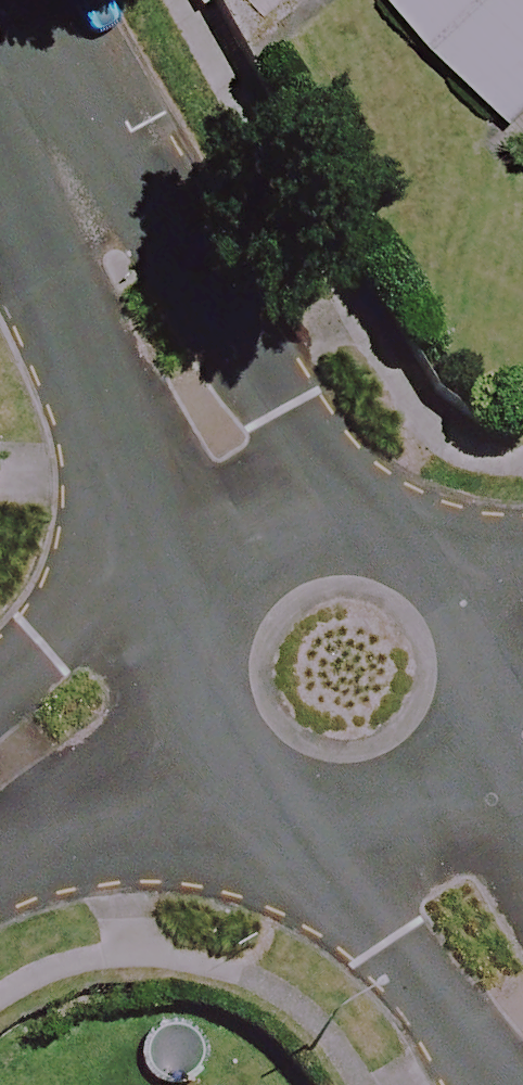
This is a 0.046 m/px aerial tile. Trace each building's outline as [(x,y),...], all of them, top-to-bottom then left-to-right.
[(522,116),(522,0),(415,0),(522,116)]
